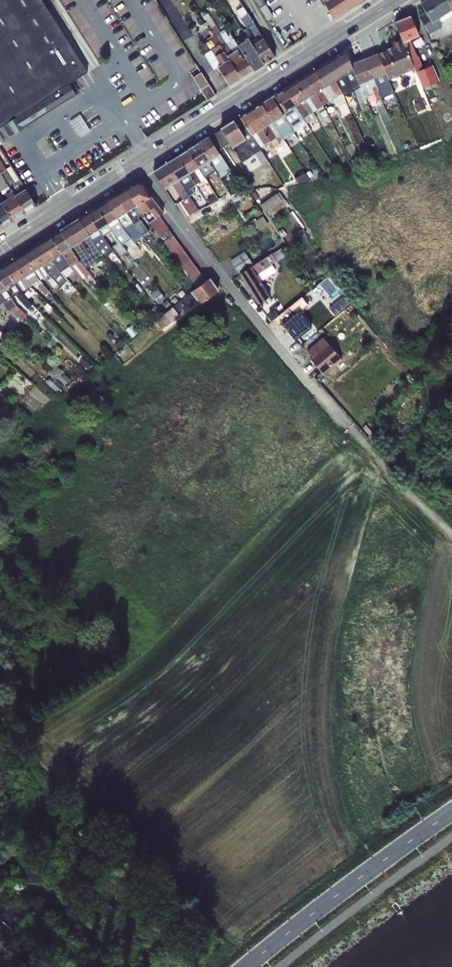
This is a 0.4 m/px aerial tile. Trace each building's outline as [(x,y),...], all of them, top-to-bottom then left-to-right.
[(3,126),(10,137),(79,91),(73,81),(85,74),(88,72),(42,0),(0,0),(0,128),(3,126)] [(270,25),(275,21),(263,0),(255,0),(270,25)] [(323,2),(334,19),(364,0),(326,0),(323,2)] [(420,3),(426,12),(432,22),(438,18),(451,10),(447,0),(426,0),(420,3)] [(253,46),(264,39),(244,7),(236,11),(250,32),(246,35),(247,36),(248,38),(253,46)] [(426,12),(419,16),(429,34),(442,26),(438,18),(432,22),(426,12)] [(227,57),(233,53),(222,33),(220,34),(208,13),(202,16),(215,37),(220,44),(223,51),(227,57)] [(403,43),(410,39),(419,36),(410,17),(395,23),(403,43)] [(233,53),(240,49),(238,46),(236,43),(227,28),(222,33),(233,53)] [(248,38),(247,36),(236,43),(238,46),(245,41),(245,40),(248,38)] [(215,37),(199,46),(213,69),(218,67),(229,60),(227,57),(223,51),(220,44),(215,37)] [(240,49),(254,70),(263,64),(253,46),(248,38),(245,40),(245,41),(238,46),(240,49)] [(253,46),(263,64),(275,57),(264,39),(253,46)] [(423,70),(410,39),(403,43),(413,68),(416,73),(417,72),(423,70)] [(393,47),(378,54),(386,73),(388,79),(413,68),(403,43),(400,44),(399,41),(392,44),(393,47)] [(229,60),(241,79),(254,70),(240,49),(233,53),(227,57),(229,60)] [(344,51),(333,59),(344,75),(353,69),(351,65),(344,51)] [(378,54),(365,60),(372,78),(386,73),(378,54)] [(333,59),(323,65),(334,81),(344,75),(333,59)] [(241,79),(229,60),(218,67),(229,86),(241,79)] [(365,60),(351,65),(353,69),(358,84),(359,83),(372,78),(365,60)] [(323,65),(314,71),(325,87),(334,81),(323,65)] [(432,66),(423,70),(417,72),(423,88),(438,81),(432,66)] [(344,75),(334,81),(342,93),(344,99),(353,93),(355,98),(363,94),(359,83),(358,84),(353,69),(344,75)] [(314,71),(304,77),(315,93),(325,87),(314,71)] [(201,73),(193,78),(201,90),(209,85),(201,73)] [(386,73),(372,78),(381,99),(387,97),(385,91),(387,91),(391,101),(396,99),(388,79),(386,73)] [(304,77),(294,83),(305,100),(315,93),(304,77)] [(381,99),(372,78),(359,83),(363,94),(365,100),(369,98),(368,96),(374,94),(377,100),(381,99)] [(334,81),(325,87),(333,99),(336,107),(345,102),(344,99),(342,93),(334,81)] [(294,83),(284,90),(295,106),(301,102),(305,100),(294,83)] [(215,95),(209,85),(201,90),(207,100),(215,95)] [(333,99),(325,87),(315,93),(324,108),(330,105),(328,102),(333,99)] [(284,113),(295,106),(284,90),(274,96),(284,113)] [(315,93),(305,100),(312,112),(313,112),(317,109),(321,115),(326,112),(324,108),(315,93)] [(272,97),(261,104),(272,122),(272,121),(283,115),(283,114),(272,97)] [(312,112),(305,100),(301,102),(309,115),(312,112)] [(309,115),(301,102),(295,106),(303,119),(306,124),(316,118),(313,112),(312,112),(309,115)] [(261,104),(251,110),(261,128),(272,122),(261,104)] [(284,113),(283,114),(283,115),(294,132),(299,128),(304,136),(311,132),(306,124),(303,119),(295,106),(284,113)] [(251,110),(240,117),(251,135),(256,132),(261,128),(251,110)] [(294,132),(283,115),(272,121),(281,135),(283,139),(287,136),(294,132)] [(240,117),(234,121),(245,139),(232,147),(241,161),(251,154),(257,162),(259,160),(265,157),(260,148),(251,135),(240,117)] [(234,121),(221,130),(230,143),(232,147),(245,139),(234,121)] [(281,135),(272,121),(272,122),(261,128),(256,132),(264,145),(268,143),(271,149),(280,144),(276,138),(281,135)] [(221,130),(208,137),(217,151),(230,143),(221,130)] [(260,148),(264,145),(256,132),(251,135),(260,148)] [(208,137),(198,144),(209,161),(219,154),(217,151),(208,137)] [(198,144),(188,151),(199,167),(209,161),(198,144)] [(366,148),(359,151),(365,163),(372,160),(366,148)] [(188,151),(177,157),(188,174),(189,174),(199,168),(199,167),(188,151)] [(231,171),(219,154),(209,161),(215,171),(219,178),(231,171)] [(177,157),(168,163),(179,180),(188,174),(177,157)] [(268,162),(265,157),(259,160),(263,165),(268,162)] [(25,190),(10,167),(6,169),(0,159),(0,173),(12,192),(14,196),(25,190)] [(215,171),(209,161),(199,167),(199,168),(205,177),(210,174),(215,171)] [(168,163),(154,172),(165,188),(172,184),(179,180),(168,163)] [(325,167),(319,171),(323,177),(328,174),(325,167)] [(199,168),(189,174),(193,180),(196,185),(202,181),(206,179),(205,177),(199,168)] [(210,174),(214,181),(217,179),(219,178),(215,171),(210,174)] [(0,173),(0,190),(4,196),(6,195),(12,192),(0,173)] [(298,183),(310,181),(305,173),(295,178),(298,183)] [(193,180),(189,174),(188,174),(179,180),(189,196),(195,193),(189,183),(193,180)] [(210,174),(205,177),(206,179),(209,184),(214,181),(210,174)] [(227,194),(217,179),(214,181),(209,184),(216,195),(218,199),(227,194)] [(189,196),(179,180),(172,184),(182,200),(177,203),(185,217),(199,210),(189,196)] [(136,183),(125,190),(137,205),(150,196),(141,183),(136,183)] [(36,207),(25,189),(25,190),(14,196),(26,214),(36,207)] [(137,205),(125,190),(115,196),(126,212),(133,208),(137,205)] [(13,222),(26,214),(14,196),(12,192),(6,195),(8,199),(2,203),(1,203),(13,222)] [(285,205),(287,203),(284,198),(279,192),(277,194),(261,205),(269,215),(285,205)] [(232,202),(227,194),(218,199),(219,200),(210,204),(213,211),(232,202)] [(210,204),(219,200),(218,199),(216,195),(208,200),(210,204)] [(126,212),(115,196),(107,201),(117,217),(126,212)] [(163,213),(150,196),(137,205),(142,213),(143,214),(149,209),(156,219),(160,216),(163,213)] [(117,217),(107,201),(97,207),(108,224),(117,217)] [(2,229),(13,222),(1,203),(0,204),(0,225),(2,229)] [(137,205),(133,208),(137,216),(142,213),(137,205)] [(108,224),(97,207),(88,213),(98,229),(108,224)] [(126,212),(138,231),(144,227),(140,222),(137,216),(133,208),(126,212)] [(125,230),(131,238),(134,242),(142,236),(138,231),(126,212),(117,217),(125,230)] [(98,229),(88,213),(79,219),(89,236),(98,229)] [(159,237),(169,230),(160,216),(156,219),(149,223),(159,236),(159,237)] [(117,217),(108,224),(115,236),(121,232),(125,230),(117,217)] [(263,217),(254,223),(259,230),(268,224),(263,217)] [(89,236),(79,219),(60,231),(71,248),(81,241),(89,236)] [(98,229),(103,236),(108,233),(116,244),(112,247),(120,257),(128,251),(122,244),(115,236),(108,224),(98,229)] [(103,236),(98,229),(89,236),(97,248),(103,255),(105,258),(113,251),(106,241),(103,236)] [(302,229),(295,233),(298,238),(305,234),(302,229)] [(121,232),(115,236),(122,244),(131,238),(125,230),(121,232)] [(197,288),(207,280),(202,273),(201,274),(169,230),(159,237),(159,236),(154,240),(158,245),(163,242),(197,288)] [(68,249),(71,248),(60,231),(51,237),(61,253),(68,249)] [(85,259),(89,265),(103,255),(97,248),(89,236),(81,241),(90,256),(85,259)] [(53,258),(61,253),(51,237),(43,242),(53,258)] [(79,261),(80,262),(85,259),(90,256),(81,241),(71,248),(79,261)] [(52,259),(53,258),(43,242),(32,248),(43,265),(52,259)] [(43,265),(32,248),(24,254),(34,271),(43,265)] [(61,253),(70,266),(70,267),(74,264),(79,261),(71,248),(68,249),(61,253)] [(231,260),(238,273),(252,264),(245,252),(231,260)] [(52,259),(60,272),(70,266),(61,253),(53,258),(52,259)] [(34,271),(24,254),(14,260),(25,277),(34,271)] [(267,257),(251,267),(259,279),(275,269),(271,263),(276,260),(272,254),(267,257)] [(49,274),(53,278),(60,272),(52,259),(43,265),(49,274)] [(89,265),(85,259),(80,262),(85,268),(89,265)] [(25,277),(14,260),(4,267),(16,283),(25,277)] [(80,262),(79,261),(74,264),(81,272),(84,276),(89,273),(85,268),(80,262)] [(49,274),(43,265),(34,271),(40,280),(46,277),(53,288),(55,290),(60,287),(58,285),(53,278),(49,274)] [(4,267),(0,269),(0,282),(6,289),(16,283),(4,267)] [(259,279),(251,267),(241,274),(259,303),(270,296),(259,279)] [(26,278),(30,285),(40,280),(34,271),(25,277),(26,278)] [(17,286),(21,292),(30,285),(26,278),(25,277),(16,283),(17,286)] [(200,303),(218,290),(209,278),(207,280),(197,288),(192,292),(196,297),(200,303)] [(6,289),(11,298),(17,295),(23,302),(27,299),(21,292),(17,286),(16,283),(6,289)] [(43,284),(39,287),(45,295),(50,292),(43,284)] [(3,303),(8,311),(11,309),(16,306),(11,298),(6,289),(0,293),(0,305),(3,303)] [(157,289),(151,294),(158,304),(165,298),(157,289)] [(196,297),(192,292),(173,307),(177,312),(196,297)] [(302,343),(321,326),(307,309),(312,304),(306,296),(280,317),(302,343)] [(27,315),(16,306),(11,309),(23,321),(27,315)] [(161,313),(157,308),(158,308),(156,306),(149,311),(155,318),(161,313)] [(177,312),(173,307),(164,314),(171,322),(179,315),(177,312)] [(171,322),(164,314),(159,318),(166,326),(171,322)] [(121,338),(120,339),(124,343),(131,337),(127,332),(120,338),(121,338)] [(336,365),(341,359),(329,345),(322,338),(308,351),(312,357),(311,359),(323,373),(334,363),(336,365)] [(120,339),(114,344),(118,349),(125,344),(124,343),(120,339)] [(65,373),(58,380),(63,384),(65,385),(71,379),(65,373)] [(58,380),(52,375),(47,381),(57,391),(63,384),(58,380)] [(38,658),(32,655),(29,661),(35,663),(38,658)]
